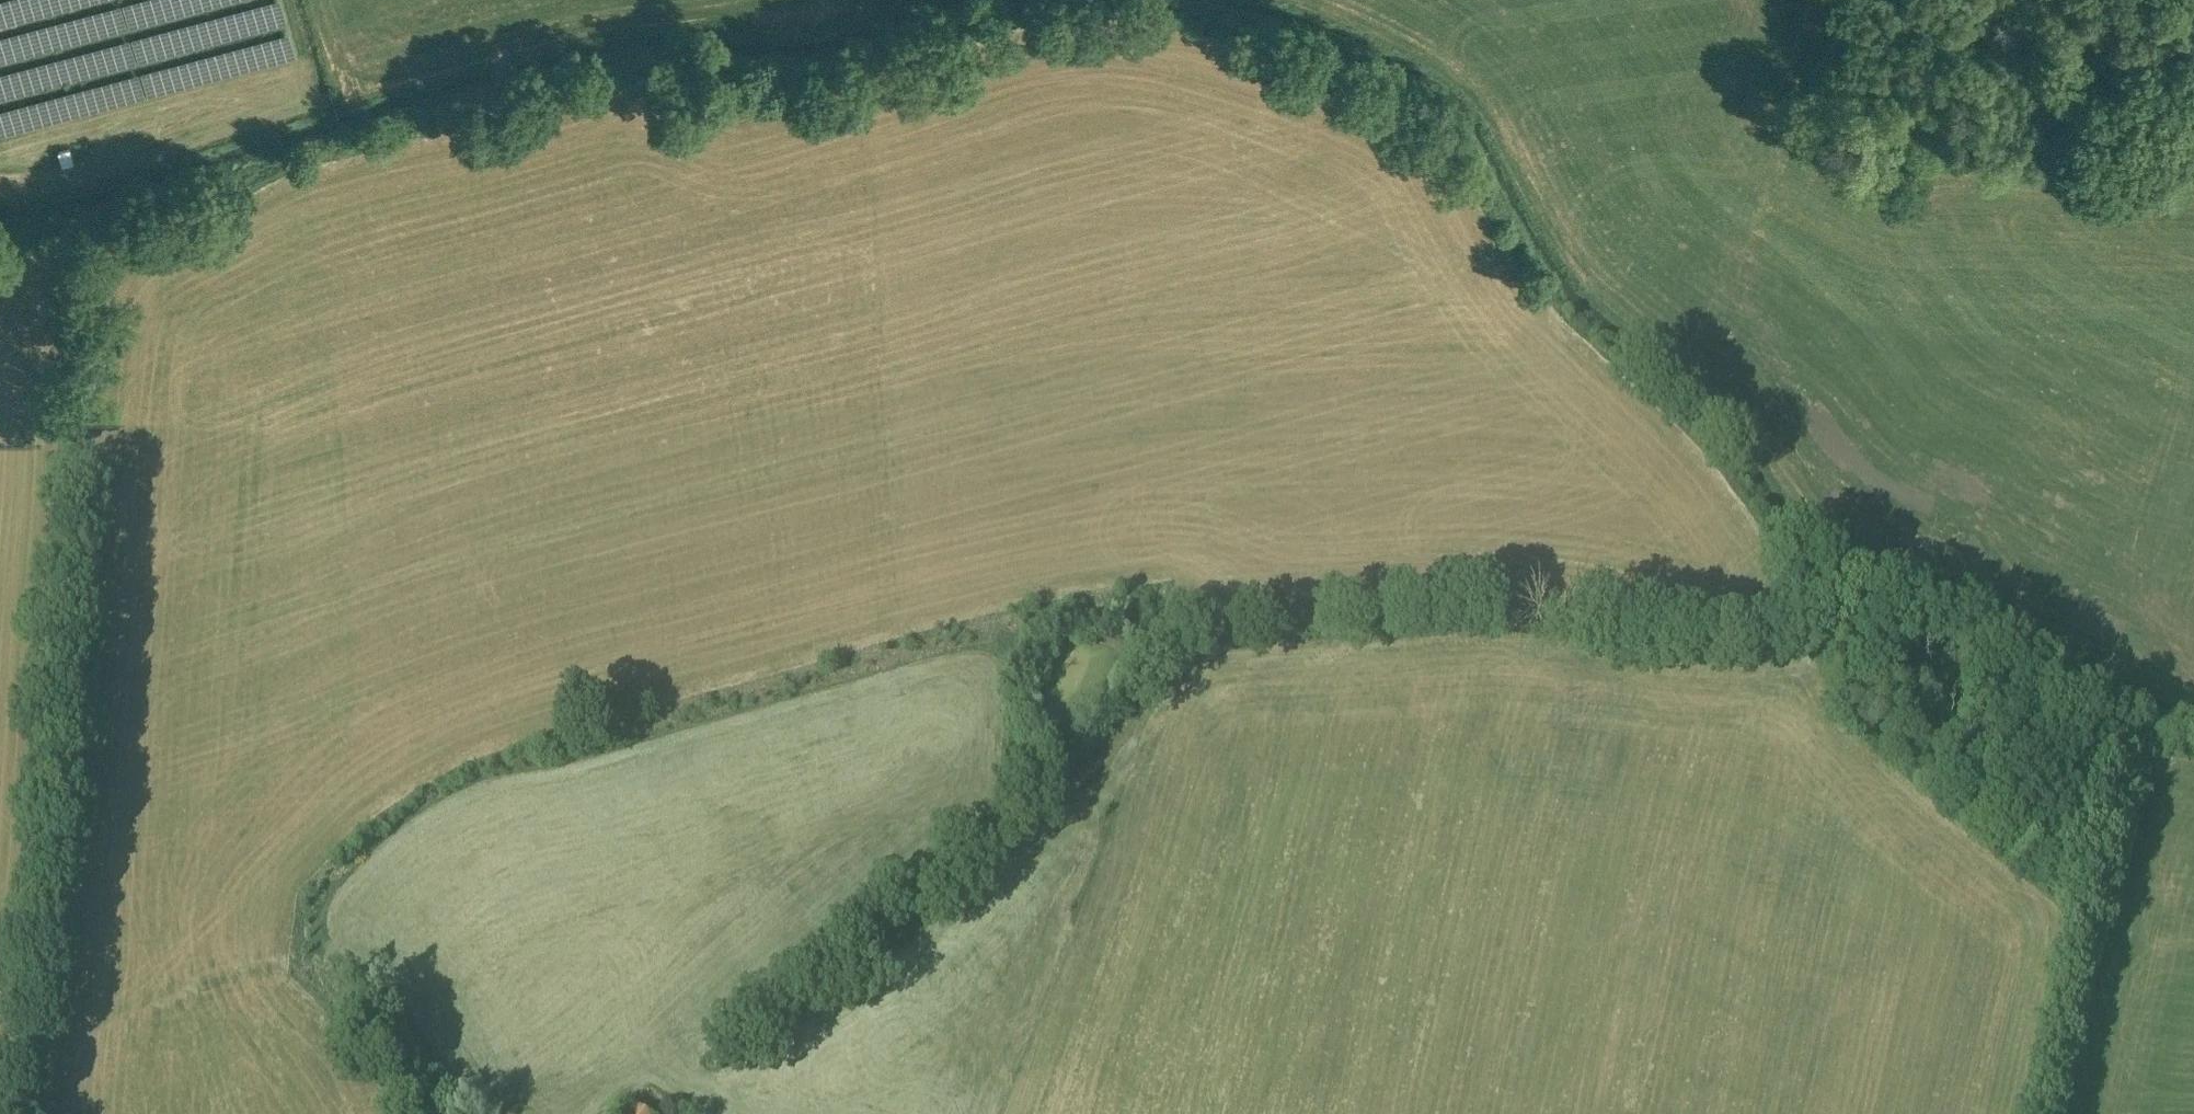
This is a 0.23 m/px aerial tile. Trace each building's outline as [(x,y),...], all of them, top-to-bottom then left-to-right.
[(631,1106),(626,1113),(644,1113),(631,1106)]
